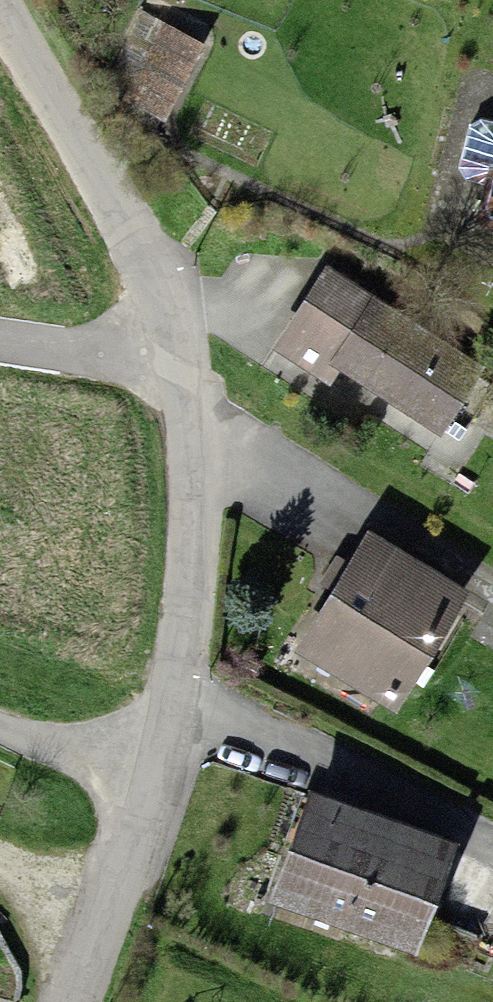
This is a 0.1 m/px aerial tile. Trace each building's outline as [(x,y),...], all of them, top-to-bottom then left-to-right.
[(159,41),(129,98),(169,119),(199,61),(159,41)] [(477,233),(492,237),(492,169),(477,233)] [(287,345),(332,375),(374,310),(328,281),(287,345)] [(374,310),(332,375),(437,441),(478,377),(374,310)] [(370,551),(298,666),(383,719),(455,604),(370,551)] [(308,809),(271,915),(412,965),(449,859),(308,809)]
